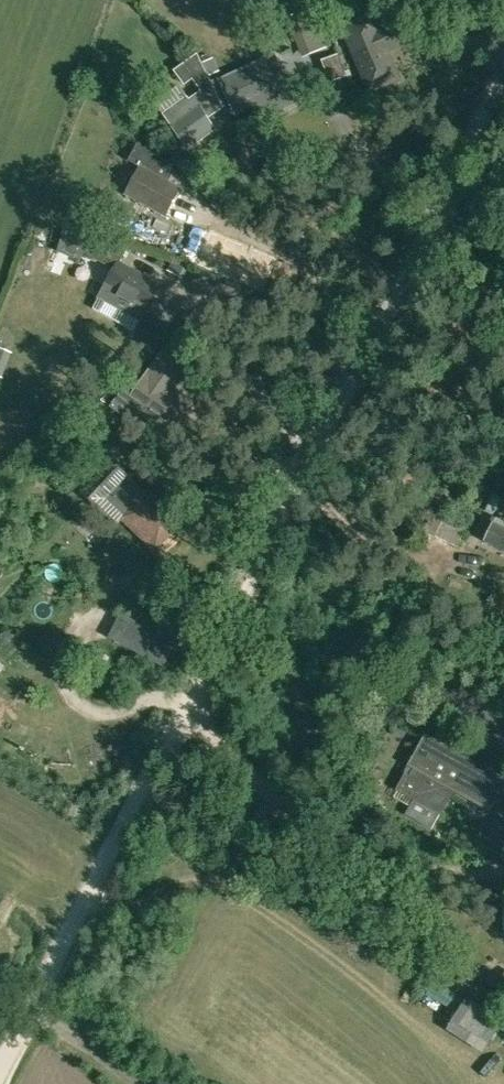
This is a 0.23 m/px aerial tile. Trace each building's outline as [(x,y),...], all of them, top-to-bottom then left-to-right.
[(345,40),(344,41),(361,83),(379,75),(371,54),(393,45),(384,24),(379,26),(373,11),(339,26),(345,40)] [(318,23),(295,32),(304,55),(328,45),(318,23)] [(297,83),(289,87),(275,56),(222,80),(237,111),(257,102),(265,118),(304,100),(297,83)] [(165,115),(187,147),(216,126),(206,112),(215,105),(214,104),(220,100),(211,88),(214,86),(209,76),(206,70),(193,79),(202,91),(194,96),(193,94),(189,97),(165,115)] [(126,194),(165,215),(181,187),(167,180),(176,164),(140,145),(132,159),(141,165),(126,194)] [(63,228),(57,250),(80,260),(83,253),(115,269),(106,286),(101,296),(141,317),(146,308),(159,284),(120,263),(128,247),(89,235),(63,228)] [(173,261),(168,270),(183,278),(188,269),(173,261)] [(130,398),(135,401),(141,405),(136,412),(168,436),(189,408),(171,395),(176,388),(198,357),(172,338),(130,398)] [(18,368),(19,341),(0,341),(0,367),(18,368)] [(100,430),(93,447),(117,457),(124,441),(100,430)] [(150,491),(125,516),(156,547),(180,523),(150,491)] [(433,510),(424,532),(436,538),(437,536),(458,545),(467,525),(446,515),(433,510)] [(496,517),(494,521),(485,542),(503,551),(503,521),(496,517)] [(417,766),(412,776),(407,774),(399,788),(441,812),(455,788),(462,792),(466,785),(470,787),(480,769),(427,739),(413,764),(417,766)] [(499,779),(496,778),(482,803),(496,811),(503,797),(503,782),(499,779)] [(435,988),(459,1002),(467,988),(444,974),(435,988)] [(462,1016),(493,1030),(502,1013),(471,998),(462,1016)]
